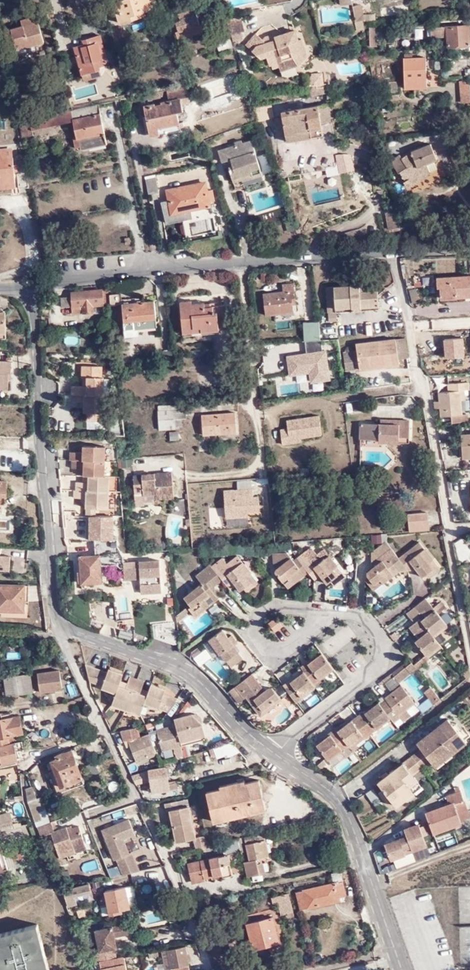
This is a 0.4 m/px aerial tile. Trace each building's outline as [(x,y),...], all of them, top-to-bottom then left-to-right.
[(115,3),(121,23),(153,13),(149,0),(123,0),(115,3)] [(360,5),(351,7),(354,21),(360,21),(363,21),(363,15),(362,14),(360,5)] [(201,29),(194,8),(177,13),(179,19),(173,21),(176,29),(174,30),(176,37),(201,29)] [(30,20),(23,22),(24,27),(39,23),(37,16),(29,18),(30,20)] [(239,17),(225,21),(229,33),(242,29),(239,17)] [(17,49),(36,44),(44,42),(39,23),(24,27),(12,30),(12,29),(6,31),(10,46),(16,45),(17,49)] [(447,46),(469,44),(468,23),(445,26),(447,41),(447,46)] [(124,24),(111,27),(114,40),(128,37),(124,24)] [(300,40),(297,29),(276,35),(275,33),(266,36),(263,39),(256,33),(247,43),(262,58),(268,55),(272,68),(279,66),(281,70),(299,64),(308,55),(303,39),(300,40)] [(85,44),(75,47),(83,74),(102,69),(101,66),(109,64),(101,35),(84,39),(85,44)] [(229,39),(215,43),(218,51),(232,47),(229,39)] [(37,49),(36,44),(17,49),(16,45),(10,46),(12,56),(37,49)] [(428,88),(426,58),(411,58),(411,54),(404,54),(404,59),(403,59),(404,88),(428,88)] [(446,66),(437,66),(435,66),(436,74),(446,74),(446,66)] [(323,71),(312,72),(308,85),(309,95),(325,93),(323,71)] [(462,73),(463,96),(469,95),(469,73),(462,73)] [(399,75),(390,75),(390,86),(399,85),(399,75)] [(91,97),(90,86),(74,87),(74,97),(91,97)] [(186,87),(166,91),(168,101),(161,102),(161,105),(155,106),(154,104),(143,106),(149,132),(148,133),(149,137),(159,135),(158,127),(179,123),(177,112),(183,111),(181,99),(190,97),(186,87)] [(89,137),(104,134),(99,113),(97,104),(73,109),(57,113),(58,115),(21,123),(24,136),(34,134),(33,129),(72,120),(76,138),(73,139),(75,148),(79,147),(79,149),(92,146),(89,137)] [(329,104),(319,105),(322,123),(332,121),(329,104)] [(322,123),(319,105),(281,111),(285,133),(310,128),(312,136),(323,134),(322,123)] [(287,140),(312,136),(310,128),(285,133),(287,140)] [(106,143),(104,134),(89,137),(92,146),(106,143)] [(264,180),(252,141),(243,144),(242,140),(234,143),(235,146),(219,151),(222,163),(226,162),(234,190),(264,180)] [(0,148),(0,156),(13,155),(12,147),(0,148)] [(418,157),(407,163),(405,161),(394,166),(411,196),(435,183),(432,173),(442,169),(437,151),(418,157)] [(15,180),(14,170),(13,163),(13,155),(0,156),(0,181),(15,180)] [(19,186),(29,186),(28,185),(26,171),(18,172),(19,186)] [(144,176),(148,193),(158,191),(155,174),(144,176)] [(162,201),(165,215),(190,210),(208,206),(204,182),(167,190),(169,200),(162,201)] [(190,210),(165,215),(166,222),(192,217),(190,210)] [(391,230),(399,228),(398,224),(396,214),(388,215),(391,230)] [(407,222),(398,224),(399,228),(399,231),(408,229),(407,222)] [(413,281),(413,285),(421,285),(430,285),(430,277),(427,277),(427,273),(421,274),(421,280),(413,281)] [(435,277),(436,287),(439,287),(439,297),(469,296),(469,276),(435,277)] [(282,291),(262,293),(264,314),(291,312),(290,299),(293,299),(292,284),(282,284),(282,291)] [(364,284),(328,287),(329,312),(379,308),(378,289),(365,290),(364,284)] [(407,288),(411,302),(418,301),(414,287),(407,288)] [(91,304),(108,303),(107,295),(106,289),(69,292),(70,296),(60,297),(60,306),(72,305),(73,313),(91,312),(91,304)] [(118,294),(107,295),(108,303),(110,320),(112,320),(112,314),(113,313),(112,305),(119,304),(118,294)] [(151,301),(119,304),(123,336),(133,335),(132,329),(153,327),(151,301)] [(190,301),(179,302),(181,336),(209,334),(209,329),(224,328),(222,304),(203,306),(202,303),(190,304),(190,301)] [(356,351),(359,369),(398,364),(398,358),(407,357),(404,337),(355,344),(356,351)] [(308,371),(309,379),(328,377),(323,338),(294,341),(295,351),(285,352),(288,373),(308,371)] [(172,366),(170,350),(162,350),(164,366),(172,366)] [(345,371),(359,369),(356,351),(342,352),(345,371)] [(7,390),(8,380),(8,374),(11,374),(11,362),(0,362),(0,389),(7,390)] [(71,385),(70,394),(102,395),(102,378),(100,378),(100,367),(81,366),(81,378),(82,378),(86,378),(86,386),(82,386),(71,385)] [(457,393),(463,393),(466,393),(466,385),(445,387),(446,395),(436,396),(437,405),(437,411),(438,420),(458,419),(458,403),(457,393)] [(105,395),(102,395),(70,394),(70,401),(79,402),(82,402),(83,407),(82,412),(85,412),(84,421),(104,422),(104,413),(105,395)] [(182,411),(154,413),(155,431),(172,430),(172,420),(182,419),(182,411)] [(233,415),(215,416),(215,419),(198,420),(200,435),(235,433),(233,415)] [(322,435),(319,415),(287,420),(288,428),(280,429),(283,445),(302,442),(302,438),(322,435)] [(396,424),(379,424),(360,424),(360,439),(398,438),(398,435),(408,435),(408,419),(397,419),(396,424)] [(460,438),(461,461),(469,461),(469,438),(460,438)] [(83,475),(89,475),(102,476),(103,447),(81,446),(81,452),(68,452),(68,460),(70,460),(70,468),(82,468),(82,475),(83,475)] [(7,455),(7,467),(31,465),(30,454),(7,455)] [(172,472),(133,475),(135,505),(159,503),(158,499),(163,499),(174,498),(172,472)] [(107,476),(102,476),(89,475),(89,482),(83,481),(76,481),(76,490),(74,490),(74,497),(86,498),(86,507),(106,508),(107,476)] [(253,505),(258,506),(257,497),(252,497),(252,489),(223,491),(225,517),(236,516),(236,512),(246,512),(254,511),(253,505)] [(407,517),(408,535),(428,533),(427,516),(407,517)] [(371,540),(386,540),(386,532),(370,532),(371,540)] [(123,563),(123,556),(116,545),(116,539),(91,540),(92,556),(79,557),(80,572),(76,571),(77,582),(81,582),(81,584),(100,582),(99,566),(116,565),(120,569),(123,569),(123,563)] [(416,540),(396,556),(405,567),(410,563),(413,566),(420,575),(423,572),(430,566),(424,560),(429,556),(416,540)] [(369,552),(369,563),(389,547),(385,542),(383,541),(369,552)] [(369,563),(372,567),(392,551),(389,547),(369,563)] [(321,548),(301,564),(306,571),(309,575),(316,569),(319,572),(326,581),(329,578),(336,572),(331,566),(335,563),(321,548)] [(306,571),(301,564),(295,557),(290,560),(283,551),(268,555),(272,565),(277,561),(280,561),(281,563),(273,569),(274,574),(280,582),(286,577),(292,583),(306,571)] [(405,567),(396,556),(392,551),(372,567),(367,571),(366,577),(372,584),(377,579),(380,582),(396,569),(405,568),(405,567)] [(8,570),(8,556),(0,556),(0,570),(8,570)] [(221,558),(210,567),(219,578),(222,582),(228,578),(232,583),(238,591),(242,589),(249,583),(244,576),(249,572),(236,556),(225,564),(221,558)] [(437,566),(429,556),(424,560),(430,566),(423,572),(425,575),(437,566)] [(158,561),(125,563),(127,579),(127,580),(139,579),(140,594),(160,592),(158,561)] [(272,565),(273,569),(281,563),(280,561),(277,561),(272,565)] [(342,572),(335,563),(331,566),(336,572),(329,578),(331,581),(342,572)] [(219,578),(210,567),(209,565),(194,576),(199,583),(182,597),(189,606),(190,607),(195,603),(201,610),(216,599),(207,588),(219,578)] [(316,569),(309,575),(312,578),(319,572),(316,569)] [(257,582),(249,572),(244,576),(249,583),(242,589),(244,592),(257,582)] [(286,588),(292,583),(286,577),(280,582),(286,588)] [(370,589),(380,582),(377,579),(372,584),(366,577),(362,580),(370,589)] [(23,586),(0,585),(0,611),(23,611),(23,602),(23,586)] [(423,616),(419,619),(430,634),(444,623),(439,616),(446,610),(438,600),(431,606),(423,597),(413,605),(417,611),(419,610),(422,608),(426,614),(423,616)] [(193,616),(201,610),(195,603),(190,607),(189,606),(186,608),(193,616)] [(417,611),(413,605),(403,612),(408,618),(417,611)] [(185,607),(175,615),(176,622),(186,616),(187,610),(185,607)] [(418,618),(407,627),(411,633),(413,632),(415,630),(420,636),(412,641),(423,655),(412,664),(414,668),(415,669),(426,660),(423,656),(438,644),(432,636),(430,634),(419,619),(418,618)] [(200,619),(191,624),(196,632),(205,627),(200,619)] [(279,628),(273,620),(265,626),(271,633),(279,628)] [(445,625),(444,623),(430,634),(432,636),(445,625)] [(238,652),(222,630),(209,640),(220,655),(221,654),(226,661),(238,652)] [(392,631),(388,634),(391,639),(396,635),(392,631)] [(442,649),(438,644),(423,656),(426,660),(427,661),(442,649)] [(200,652),(197,648),(191,653),(194,657),(200,652)] [(242,658),(238,652),(226,661),(231,667),(242,658)] [(301,668),(303,671),(313,684),(320,679),(319,677),(332,668),(320,652),(301,668)] [(407,659),(388,674),(391,676),(395,683),(414,668),(412,664),(409,662),(407,659)] [(89,679),(96,677),(108,672),(86,664),(89,679)] [(59,670),(36,673),(40,693),(61,690),(59,670)] [(108,672),(96,677),(94,682),(102,685),(102,688),(116,693),(112,704),(140,714),(145,703),(167,711),(175,700),(171,698),(163,695),(164,693),(165,689),(152,684),(149,691),(147,695),(140,693),(142,688),(144,681),(130,676),(127,683),(125,688),(119,685),(120,681),(123,674),(113,670),(108,672)] [(314,686),(313,684),(303,671),(284,687),(296,703),(302,698),(301,696),(314,686)] [(239,701),(244,698),(246,696),(259,713),(273,702),(275,704),(281,700),(273,688),(272,687),(271,687),(269,687),(268,688),(266,689),(253,672),(236,686),(230,690),(239,701)] [(27,675),(1,679),(3,697),(29,693),(27,675)] [(385,702),(380,707),(388,718),(390,719),(395,715),(411,703),(398,685),(382,698),(385,702)] [(431,703),(437,698),(428,686),(421,690),(431,703)] [(9,744),(8,735),(24,733),(22,716),(17,717),(3,719),(2,715),(1,702),(0,703),(0,745),(9,744)] [(261,716),(275,704),(273,702),(259,713),(261,716)] [(375,728),(388,718),(380,707),(376,702),(365,711),(363,709),(356,715),(370,733),(376,729),(375,728)] [(416,708),(411,703),(395,715),(400,720),(416,708)] [(157,732),(163,751),(174,748),(176,757),(184,755),(182,745),(206,739),(202,724),(194,725),(191,714),(174,719),(177,726),(157,732)] [(202,724),(191,714),(194,725),(202,724)] [(336,730),(348,746),(353,752),(357,748),(355,745),(370,733),(356,715),(336,730)] [(421,749),(414,756),(423,769),(447,749),(452,755),(467,742),(448,720),(418,745),(421,749)] [(391,725),(379,731),(382,738),(395,732),(391,725)] [(139,736),(136,727),(121,731),(125,741),(139,736)] [(336,730),(316,746),(325,759),(331,755),(339,749),(341,752),(340,753),(344,758),(353,752),(348,746),(336,730)] [(157,754),(149,734),(129,742),(137,761),(157,754)] [(9,744),(0,745),(0,750),(2,763),(25,758),(22,741),(9,744)] [(74,753),(72,748),(54,754),(56,760),(51,762),(61,787),(82,778),(73,756),(72,754),(74,753)] [(340,753),(341,752),(339,749),(331,755),(333,758),(340,753)] [(423,769),(414,756),(379,785),(399,809),(409,801),(404,795),(418,783),(413,777),(423,769)] [(18,765),(7,764),(6,775),(17,776),(18,765)] [(169,790),(177,790),(176,781),(167,782),(165,767),(146,770),(132,776),(135,784),(150,780),(150,784),(152,784),(160,783),(161,791),(169,790)] [(254,808),(254,811),(265,809),(258,780),(245,783),(244,780),(220,786),(220,790),(207,793),(214,821),(224,819),(224,816),(254,808)] [(153,792),(161,791),(160,783),(152,784),(153,792)] [(31,787),(30,787),(26,788),(24,789),(24,791),(25,799),(25,800),(26,800),(34,797),(31,787)] [(456,804),(467,801),(464,791),(449,796),(452,806),(429,815),(436,835),(465,824),(463,821),(456,804)] [(39,798),(35,799),(26,803),(32,820),(33,823),(39,820),(37,812),(44,810),(39,798)] [(208,845),(205,835),(196,837),(188,806),(178,808),(176,801),(164,804),(166,812),(169,811),(176,842),(193,838),(195,848),(208,845)] [(467,801),(456,804),(463,821),(469,818),(469,808),(467,801)] [(224,819),(254,811),(254,808),(224,816),(224,819)] [(11,819),(0,822),(0,829),(13,826),(11,819)] [(116,859),(122,875),(140,871),(133,852),(130,854),(124,840),(135,835),(129,819),(102,830),(114,860),(116,859)] [(48,822),(34,827),(38,836),(48,833),(57,858),(83,849),(75,826),(64,830),(63,826),(51,831),(48,822)] [(416,861),(413,852),(413,851),(412,850),(427,845),(419,824),(405,829),(407,836),(385,844),(391,860),(394,859),(397,868),(416,861)] [(249,859),(260,857),(268,855),(263,835),(250,838),(244,839),(249,859)] [(240,850),(237,838),(222,842),(225,854),(227,853),(240,850)] [(227,853),(225,854),(186,863),(190,880),(191,880),(192,884),(205,881),(204,877),(221,873),(222,876),(233,874),(227,853)] [(261,862),(260,857),(249,859),(243,861),(247,876),(265,872),(262,862),(261,862)] [(340,870),(333,872),(335,883),(303,890),(295,892),(299,909),(307,907),(340,900),(339,897),(345,896),(340,870)] [(91,893),(89,884),(64,890),(67,907),(78,905),(76,896),(91,893)] [(109,915),(118,913),(118,910),(129,908),(125,888),(105,892),(109,915)] [(272,916),(245,922),(251,948),(278,942),(272,916)] [(206,923),(197,927),(201,936),(209,933),(206,923)] [(95,962),(99,961),(115,958),(113,948),(116,948),(113,936),(126,934),(124,924),(94,931),(98,951),(93,952),(95,962)] [(0,935),(0,967),(1,969),(52,969),(40,925),(0,935)] [(171,969),(189,969),(188,964),(192,963),(191,952),(186,952),(185,946),(162,951),(164,965),(169,964),(170,968),(171,969)] [(123,956),(115,958),(99,961),(101,969),(126,969),(123,956)]
